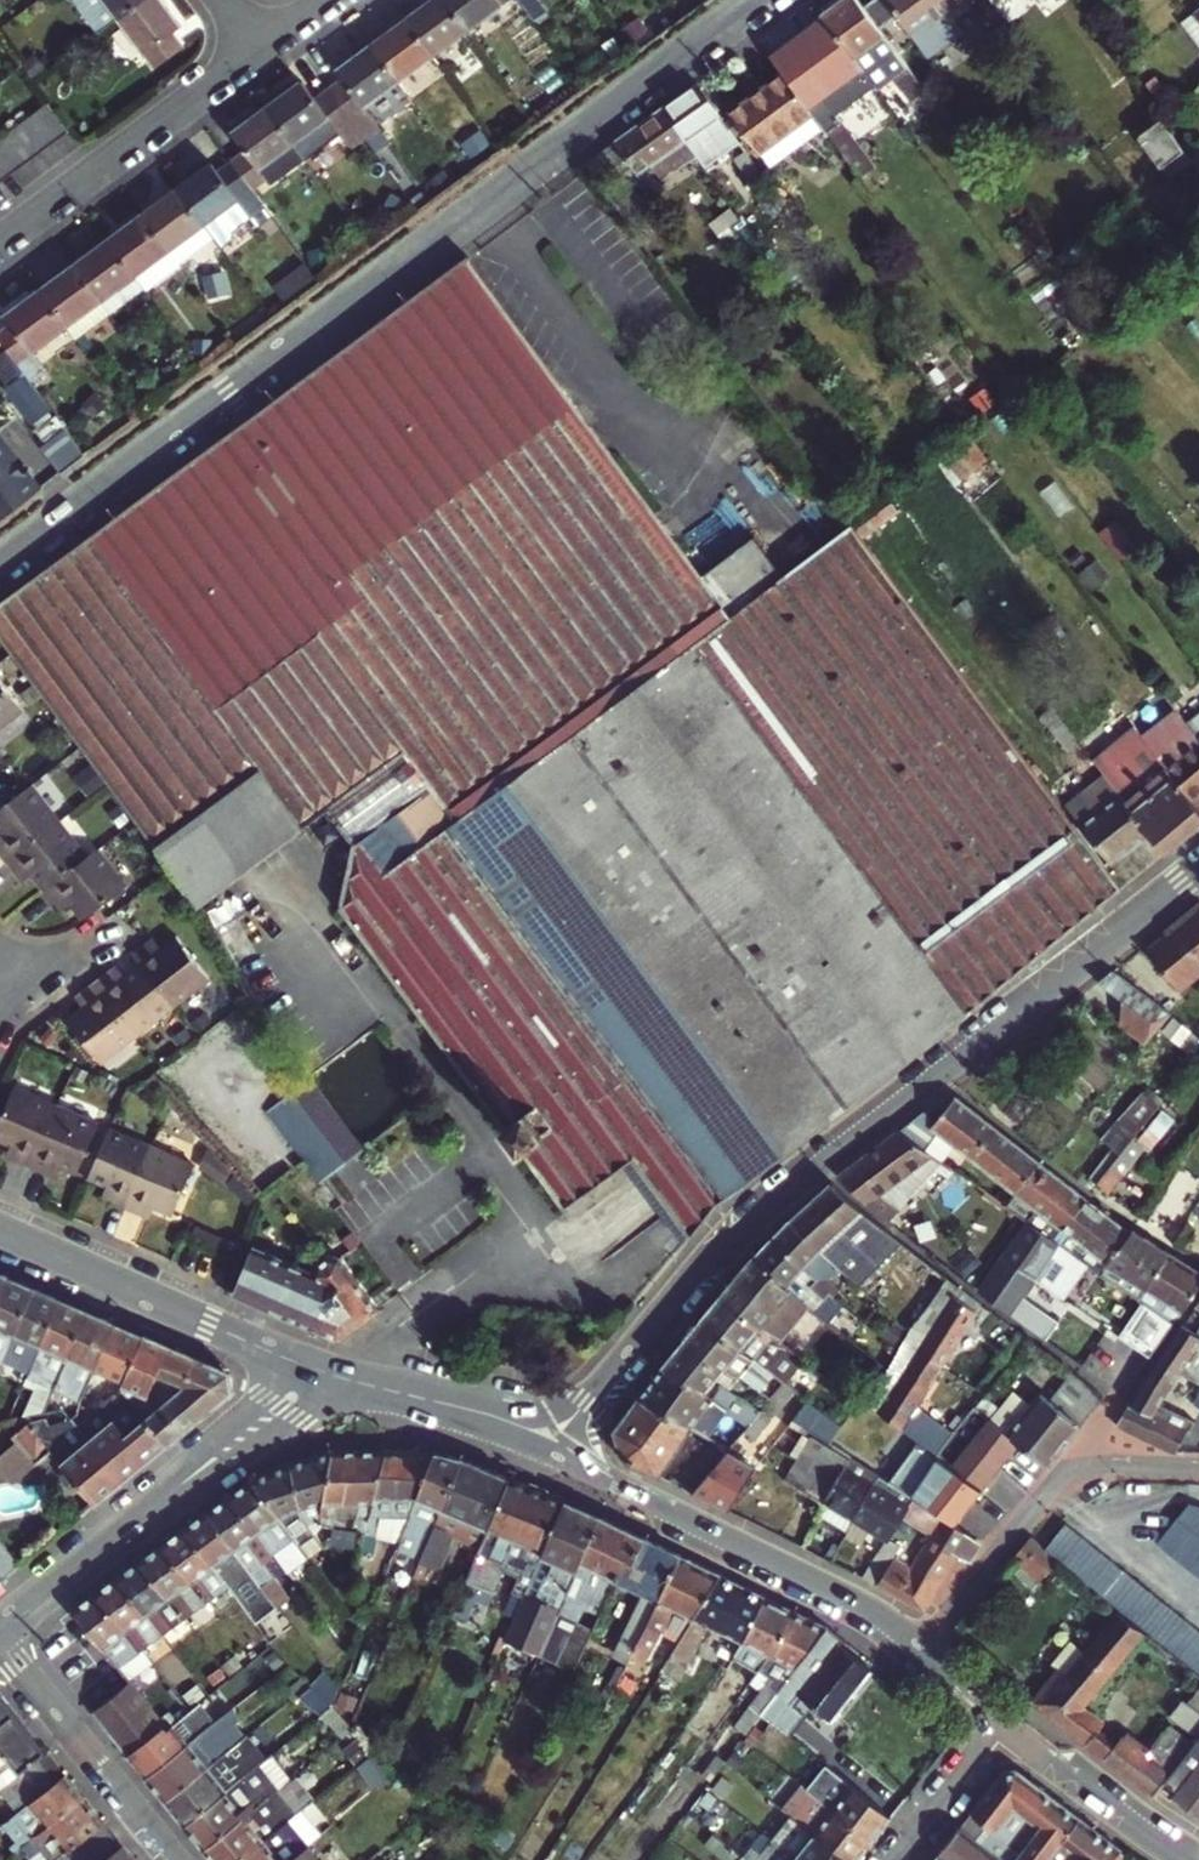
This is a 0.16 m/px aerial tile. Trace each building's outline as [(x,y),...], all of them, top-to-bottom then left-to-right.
[(121,24),(152,0),(103,0),(121,24)] [(121,24),(157,71),(184,50),(174,37),(184,30),(161,0),(152,0),(121,24)] [(444,0),(439,0),(408,23),(436,60),(470,34),(444,0)] [(470,34),(516,0),(444,0),(470,34)] [(544,34),(560,22),(543,0),(518,0),(544,34)] [(822,15),(853,56),(869,45),(893,75),(912,99),(925,89),(907,65),(879,28),(863,6),(858,0),(840,0),(822,14),(822,15)] [(889,0),(871,0),(863,6),(879,28),(899,13),(889,0)] [(899,13),(919,40),(967,4),(965,0),(889,0),(899,13)] [(820,92),(805,104),(821,126),(825,131),(841,119),(825,98),(862,69),(853,56),(822,15),(785,43),(820,92)] [(436,60),(408,23),(375,48),(403,85),(436,60)] [(869,45),(853,56),(862,69),(876,88),(893,75),(869,45)] [(403,85),(375,48),(339,75),(345,82),(332,92),(365,135),(378,125),(368,111),(403,85)] [(780,72),(726,112),(767,166),(821,126),(805,104),(780,72)] [(663,106),(696,154),(703,164),(726,148),(750,181),(760,174),(697,82),(663,106)] [(303,83),(270,108),(299,146),(332,121),(351,146),(365,135),(332,92),(318,103),(303,83)] [(696,154),(663,106),(614,141),(638,172),(651,162),(663,178),(670,173),(675,181),(682,177),(677,169),(696,154)] [(310,161),(299,146),(270,108),(233,136),(248,154),(235,164),(256,192),(269,182),(274,188),(310,161)] [(37,120),(59,148),(72,138),(51,109),(37,120)] [(1166,111),(1136,134),(1160,165),(1190,142),(1166,111)] [(46,158),(59,148),(37,120),(24,129),(46,158)] [(32,169),(46,158),(24,129),(10,140),(32,169)] [(32,169),(10,140),(0,147),(0,155),(18,179),(32,169)] [(4,190),(18,179),(0,155),(0,184),(4,190)] [(181,192),(208,228),(239,204),(257,227),(273,214),(256,192),(235,164),(220,175),(214,167),(181,192)] [(685,237),(699,227),(664,180),(651,190),(685,237)] [(217,239),(208,228),(181,192),(144,219),(181,266),(217,239)] [(737,217),(729,207),(709,222),(716,233),(737,217)] [(181,266),(144,219),(112,243),(149,292),(151,294),(182,269),(181,266)] [(149,292),(112,243),(77,269),(114,317),(149,292)] [(336,578),(575,404),(465,256),(191,459),(88,535),(216,706),(354,604),(336,578)] [(114,317),(77,269),(44,295),(71,331),(80,343),(114,317)] [(71,331),(44,295),(7,322),(13,329),(0,339),(38,389),(51,380),(35,358),(71,331)] [(52,412),(28,381),(13,392),(37,423),(52,412)] [(336,578),(354,604),(397,666),(638,488),(575,404),(336,578)] [(42,442),(61,468),(86,450),(67,424),(42,442)] [(954,477),(990,458),(977,432),(941,451),(954,477)] [(0,438),(0,523),(45,489),(31,471),(26,475),(16,462),(18,461),(0,438)] [(328,804),(329,805),(408,749),(460,819),(741,608),(774,583),(744,544),(702,574),(638,488),(397,666),(354,604),(216,706),(241,740),(259,765),(284,746),(328,804)] [(355,839),(354,845),(342,843),(338,865),(348,867),(339,903),(488,1099),(566,1203),(627,1158),(688,1239),(693,1234),(715,1207),(716,1204),(902,1067),(935,1042),(1123,886),(1065,808),(1058,799),(1051,790),(1039,774),(1033,765),(901,591),(852,525),(783,577),(774,583),(741,608),(460,819),(408,749),(329,805),(355,839)] [(156,843),(259,765),(241,740),(216,706),(88,535),(0,601),(0,633),(77,737),(105,775),(132,811),(156,843)] [(21,704),(0,678),(0,720),(21,704)] [(1131,716),(1117,696),(1109,703),(1123,722),(1131,716)] [(1168,765),(1198,806),(1198,736),(1191,725),(1185,730),(1195,743),(1168,765)] [(1150,741),(1134,754),(1146,771),(1163,758),(1150,741)] [(1121,790),(1131,803),(1151,830),(1166,851),(1179,840),(1198,824),(1198,806),(1168,765),(1163,758),(1146,771),(1134,754),(1124,761),(1137,778),(1121,790)] [(1039,774),(1051,790),(1060,783),(1041,759),(1033,765),(1039,774)] [(1121,790),(1108,772),(1085,790),(1098,809),(1083,822),(1113,860),(1151,830),(1131,803),(1121,790)] [(2,857),(58,812),(28,775),(21,780),(0,797),(0,830),(2,833),(0,835),(0,854),(2,857)] [(1064,795),(1058,799),(1065,808),(1071,803),(1064,795)] [(30,867),(42,882),(86,848),(58,812),(2,857),(11,869),(24,859),(30,867)] [(69,893),(82,910),(95,900),(123,876),(94,841),(86,848),(42,882),(53,895),(64,887),(69,893)] [(24,859),(11,869),(17,877),(30,867),(24,859)] [(64,887),(53,895),(58,902),(69,893),(64,887)] [(1177,920),(1179,923),(1150,947),(1183,986),(1198,973),(1198,902),(1177,920)] [(131,945),(139,955),(172,996),(210,967),(176,926),(162,937),(153,943),(145,933),(130,944),(131,945)] [(153,943),(162,937),(154,926),(145,933),(153,943)] [(95,974),(136,1025),(172,996),(139,955),(124,966),(116,972),(109,963),(95,974)] [(116,972),(124,966),(117,957),(109,963),(116,972)] [(1123,999),(1115,1015),(1142,988),(1115,968),(1099,981),(1123,999)] [(89,992),(82,998),(66,1010),(100,1054),(136,1025),(95,974),(83,983),(89,992)] [(83,983),(75,990),(82,998),(89,992),(83,983)] [(1174,1011),(1168,1006),(1142,988),(1115,1015),(1148,1040),(1174,1011)] [(324,1178),(365,1147),(310,1075),(269,1106),(324,1178)] [(56,1100),(15,1083),(0,1119),(0,1134),(12,1140),(21,1143),(16,1155),(30,1161),(56,1100)] [(1025,1100),(1028,1102),(1038,1093),(1037,1091),(1028,1085),(1005,1112),(1011,1117),(1025,1100)] [(1038,1093),(1028,1102),(1031,1104),(1040,1094),(1038,1093)] [(960,1160),(968,1166),(997,1129),(955,1098),(938,1120),(926,1111),(900,1131),(920,1145),(934,1155),(947,1138),(966,1152),(960,1160)] [(100,1119),(56,1100),(30,1161),(47,1168),(52,1156),(61,1160),(79,1168),(100,1119)] [(127,1201),(153,1140),(110,1123),(90,1172),(109,1180),(118,1184),(113,1195),(127,1201)] [(972,1168),(977,1161),(1019,1193),(1043,1163),(997,1129),(968,1166),(972,1168)] [(900,1131),(841,1177),(891,1220),(910,1195),(894,1182),(900,1176),(934,1155),(920,1145),(900,1131)] [(16,1155),(21,1143),(12,1140),(7,1151),(16,1155)] [(196,1159),(153,1140),(127,1201),(143,1207),(148,1196),(158,1200),(176,1208),(196,1159)] [(52,1156),(47,1168),(56,1171),(61,1160),(52,1156)] [(1112,1164),(1106,1159),(1092,1176),(1099,1181),(1112,1164)] [(1087,1196),(1043,1163),(1019,1193),(1008,1206),(1029,1220),(1054,1237),(1087,1196)] [(1112,1164),(1099,1181),(1104,1185),(1117,1168),(1112,1164)] [(113,1195),(118,1184),(109,1180),(104,1191),(113,1195)] [(835,1181),(810,1203),(855,1249),(851,1255),(859,1262),(877,1247),(893,1233),(863,1210),(835,1181)] [(148,1196),(143,1207),(153,1211),(158,1200),(148,1196)] [(1088,1261),(1102,1271),(1133,1231),(1087,1196),(1054,1237),(1062,1243),(1088,1261)] [(855,1249),(810,1203),(793,1219),(823,1249),(828,1244),(853,1267),(855,1266),(859,1262),(851,1255),(855,1249)] [(823,1249),(793,1219),(775,1236),(806,1266),(818,1277),(810,1287),(820,1296),(827,1289),(838,1277),(833,1272),(839,1266),(823,1249)] [(1088,1261),(1062,1243),(1054,1237),(1029,1220),(1005,1254),(1037,1277),(1063,1297),(1088,1261)] [(1102,1271),(1140,1297),(1170,1251),(1135,1228),(1133,1231),(1102,1271)] [(893,1233),(877,1247),(928,1286),(938,1293),(943,1286),(949,1277),(893,1233)] [(806,1266),(775,1236),(770,1241),(757,1256),(786,1287),(806,1266)] [(261,1246),(244,1286),(241,1294),(290,1315),(344,1338),(383,1308),(342,1252),(329,1251),(319,1258),(316,1269),(261,1246)] [(1140,1297),(1144,1300),(1176,1322),(1198,1287),(1198,1270),(1170,1251),(1140,1297)] [(980,1290),(1047,1338),(1061,1318),(1026,1293),(1037,1277),(1005,1254),(980,1290)] [(786,1287),(757,1256),(747,1267),(722,1296),(778,1336),(804,1300),(786,1287)] [(35,1288),(6,1276),(0,1290),(0,1367),(35,1288)] [(953,1295),(929,1334),(953,1348),(982,1303),(949,1277),(943,1286),(953,1295)] [(921,1317),(922,1316),(938,1293),(928,1286),(910,1309),(921,1317)] [(60,1299),(35,1288),(0,1367),(0,1374),(18,1381),(20,1376),(26,1378),(60,1299)] [(722,1296),(703,1319),(753,1355),(764,1341),(777,1350),(784,1341),(778,1336),(722,1296)] [(51,1396),(88,1310),(60,1299),(26,1378),(36,1382),(21,1418),(43,1413),(51,1396)] [(1118,1337),(1148,1360),(1176,1322),(1144,1300),(1118,1337)] [(84,1394),(95,1368),(115,1322),(88,1310),(51,1396),(66,1402),(69,1396),(81,1401),(84,1394)] [(921,1317),(916,1325),(920,1328),(926,1319),(922,1316),(921,1317)] [(753,1355),(703,1319),(684,1342),(738,1374),(746,1364),(757,1372),(764,1363),(753,1355)] [(124,1380),(144,1335),(115,1322),(95,1368),(124,1380)] [(1184,1325),(1182,1324),(1181,1326),(1163,1351),(1183,1364),(1198,1373),(1198,1333),(1184,1325)] [(890,1362),(905,1371),(930,1386),(942,1366),(919,1350),(929,1334),(920,1328),(916,1325),(913,1329),(901,1347),(890,1362)] [(919,1350),(942,1366),(953,1348),(929,1334),(919,1350)] [(155,1400),(176,1348),(157,1340),(144,1335),(124,1380),(118,1395),(145,1408),(149,1398),(155,1400)] [(738,1374),(684,1342),(665,1365),(719,1397),(727,1386),(730,1382),(743,1390),(750,1381),(738,1374)] [(233,1373),(176,1348),(155,1400),(160,1406),(164,1411),(152,1423),(170,1443),(232,1390),(233,1373)] [(1118,1423),(1177,1451),(1191,1419),(1158,1403),(1170,1381),(1183,1364),(1163,1351),(1148,1373),(1118,1423)] [(767,1359),(764,1363),(771,1368),(774,1364),(767,1359)] [(719,1397),(665,1365),(661,1369),(641,1397),(692,1426),(703,1433),(728,1448),(745,1426),(754,1432),(769,1412),(761,1407),(727,1386),(719,1397)] [(118,1395),(124,1380),(95,1368),(84,1394),(110,1405),(113,1406),(118,1395)] [(785,1378),(771,1368),(757,1386),(772,1394),(784,1379),(785,1378)] [(919,1439),(937,1454),(953,1436),(916,1408),(930,1386),(905,1371),(893,1389),(878,1379),(865,1399),(878,1409),(877,1411),(897,1423),(919,1439)] [(1105,1395),(1072,1371),(1051,1399),(1042,1392),(1009,1433),(1050,1465),(1063,1450),(1085,1421),(1105,1395)] [(833,1381),(822,1395),(851,1416),(862,1402),(833,1381)] [(81,1413),(74,1419),(126,1480),(129,1477),(164,1448),(170,1443),(152,1423),(147,1417),(143,1412),(145,1408),(118,1395),(113,1406),(110,1405),(91,1423),(81,1413)] [(692,1426),(641,1397),(618,1427),(626,1456),(662,1473),(692,1426)] [(791,1417),(833,1436),(842,1417),(800,1398),(791,1417)] [(1008,1452),(1039,1477),(1050,1465),(1009,1433),(976,1406),(972,1412),(959,1428),(953,1436),(937,1454),(950,1464),(953,1460),(983,1484),(1008,1452)] [(79,1482),(97,1503),(126,1480),(74,1419),(52,1426),(44,1420),(27,1425),(13,1438),(38,1464),(53,1451),(65,1465),(63,1472),(72,1483),(79,1482)] [(851,1456),(812,1432),(786,1477),(825,1501),(846,1464),(851,1456)] [(728,1448),(703,1433),(673,1479),(696,1490),(728,1448)] [(19,1479),(38,1464),(13,1438),(0,1449),(0,1459),(19,1479)] [(919,1439),(888,1479),(913,1495),(957,1525),(981,1487),(950,1464),(937,1454),(919,1439)] [(728,1448),(696,1490),(731,1507),(755,1465),(728,1448)] [(333,1449),(292,1462),(299,1514),(307,1525),(310,1528),(317,1524),(321,1503),(333,1449)] [(344,1503),(356,1450),(333,1449),(321,1503),(344,1503)] [(364,1545),(387,1450),(356,1450),(344,1503),(343,1508),(347,1512),(350,1502),(358,1502),(355,1517),(358,1518),(356,1530),(357,1530),(354,1545),(363,1548),(364,1545)] [(403,1534),(436,1454),(433,1453),(387,1450),(364,1545),(363,1548),(362,1550),(371,1552),(380,1528),(400,1541),(403,1534)] [(464,1460),(436,1454),(403,1534),(428,1544),(437,1525),(464,1460)] [(466,1581),(510,1478),(464,1460),(437,1525),(428,1544),(421,1561),(466,1581)] [(299,1514),(292,1462),(256,1478),(253,1480),(305,1552),(307,1555),(321,1544),(312,1532),(306,1537),(300,1530),(307,1525),(299,1514)] [(875,1481),(846,1464),(825,1501),(822,1506),(819,1512),(848,1530),(853,1518),(875,1481)] [(875,1481),(853,1518),(887,1538),(878,1553),(875,1551),(864,1573),(880,1581),(913,1516),(905,1510),(913,1495),(888,1479),(879,1474),(875,1481)] [(528,1589),(534,1574),(565,1500),(522,1482),(510,1478),(466,1581),(455,1608),(467,1613),(477,1591),(490,1597),(505,1562),(522,1569),(516,1584),(528,1589)] [(253,1480),(230,1496),(269,1548),(274,1544),(279,1550),(274,1554),(290,1576),(312,1561),(307,1555),(305,1552),(253,1480)] [(957,1525),(913,1495),(905,1510),(913,1516),(880,1581),(927,1604),(960,1549),(968,1554),(974,1554),(982,1542),(957,1525)] [(209,1512),(280,1608),(291,1600),(263,1562),(274,1554),(279,1550),(274,1544),(269,1548),(230,1496),(209,1512)] [(507,1640),(540,1654),(602,1519),(565,1500),(534,1574),(528,1589),(507,1640)] [(1198,1569),(1198,1504),(1189,1500),(1159,1537),(1198,1569)] [(280,1608),(209,1512),(187,1528),(214,1566),(225,1581),(230,1577),(234,1582),(229,1586),(257,1625),(280,1608)] [(602,1519),(540,1654),(539,1657),(576,1673),(623,1582),(645,1539),(625,1530),(602,1519)] [(1169,1604),(1067,1521),(1046,1547),(1059,1557),(1149,1629),(1169,1604)] [(187,1528),(164,1545),(192,1582),(207,1602),(210,1600),(218,1594),(229,1586),(234,1582),(230,1577),(225,1581),(214,1566),(187,1528)] [(1031,1535),(1015,1556),(1043,1577),(1059,1557),(1046,1547),(1031,1535)] [(6,1578),(22,1565),(0,1538),(0,1571),(6,1578)] [(617,1653),(629,1660),(681,1557),(645,1539),(623,1582),(646,1594),(617,1653)] [(192,1582),(164,1545),(142,1561),(170,1598),(181,1613),(186,1610),(190,1615),(197,1609),(182,1589),(192,1582)] [(663,1632),(680,1641),(721,1576),(681,1557),(629,1660),(617,1684),(601,1713),(615,1721),(663,1632)] [(142,1561),(120,1577),(147,1614),(163,1635),(166,1633),(173,1627),(158,1606),(170,1598),(142,1561)] [(385,1569),(368,1562),(358,1590),(375,1596),(385,1569)] [(715,1629),(744,1643),(765,1598),(750,1591),(721,1576),(680,1641),(662,1668),(681,1680),(715,1629)] [(147,1614),(120,1577),(114,1581),(98,1593),(136,1645),(141,1641),(146,1647),(151,1643),(136,1622),(147,1614)] [(98,1593),(75,1611),(119,1668),(119,1667),(144,1648),(146,1647),(141,1641),(136,1645),(98,1593)] [(767,1660),(795,1613),(765,1598),(744,1643),(712,1689),(700,1705),(710,1711),(736,1677),(749,1683),(767,1660)] [(1198,1670),(1198,1628),(1169,1604),(1149,1629),(1198,1670)] [(761,1714),(828,1630),(795,1613),(767,1660),(749,1683),(763,1690),(751,1706),(761,1714)] [(1061,1668),(1036,1698),(1090,1741),(1102,1725),(1082,1709),(1144,1633),(1119,1613),(1069,1674),(1061,1668)] [(845,1642),(828,1630),(761,1714),(788,1736),(802,1716),(791,1708),(800,1697),(832,1724),(875,1672),(842,1645),(845,1642)] [(93,1711),(127,1754),(164,1723),(166,1722),(130,1680),(128,1681),(113,1694),(93,1711)] [(1116,1736),(1103,1751),(1153,1791),(1156,1788),(1160,1782),(1198,1735),(1198,1685),(1145,1750),(1120,1730),(1116,1736)] [(15,1764),(4,1773),(10,1780),(47,1750),(0,1692),(0,1746),(15,1764)] [(140,1769),(146,1777),(215,1722),(221,1717),(210,1703),(172,1733),(166,1726),(164,1723),(127,1754),(140,1769)] [(146,1777),(166,1801),(211,1765),(201,1752),(224,1734),(215,1722),(146,1777)] [(1090,1741),(1103,1751),(1116,1736),(1102,1725),(1090,1741)] [(211,1765),(166,1801),(185,1825),(230,1788),(221,1777),(258,1747),(248,1735),(211,1765)] [(1160,1782),(1171,1790),(1167,1796),(1198,1819),(1198,1818),(1198,1735),(1160,1782)] [(1,1788),(10,1780),(4,1773),(15,1764),(0,1746),(0,1786),(1,1788)] [(47,1750),(10,1780),(1,1788),(20,1810),(65,1773),(47,1750)] [(891,1819),(825,1766),(815,1779),(796,1764),(789,1774),(807,1789),(873,1841),(891,1819)] [(230,1788),(185,1825),(204,1848),(270,1794),(291,1777),(282,1766),(254,1788),(245,1777),(230,1788)] [(1083,1821),(1020,1771),(1007,1773),(973,1815),(996,1833),(1012,1845),(1032,1819),(1043,1827),(1017,1859),(1051,1859),(1083,1821)] [(65,1773),(20,1810),(4,1822),(25,1847),(85,1797),(65,1773)] [(1171,1790),(1160,1782),(1156,1788),(1167,1796),(1171,1790)] [(793,1816),(850,1859),(858,1859),(873,1841),(807,1789),(797,1802),(777,1788),(770,1798),(793,1816)] [(731,1807),(709,1790),(702,1799),(724,1816),(731,1807)] [(214,1859),(239,1859),(290,1819),(270,1794),(204,1848),(214,1859)] [(25,1847),(32,1856),(42,1849),(51,1859),(56,1859),(66,1852),(104,1821),(85,1797),(25,1847)] [(290,1819),(310,1843),(319,1836),(299,1812),(290,1819)] [(973,1815),(962,1829),(985,1848),(996,1833),(973,1815)] [(793,1816),(774,1841),(798,1859),(850,1859),(793,1816)] [(239,1859),(290,1859),(307,1846),(310,1843),(290,1819),(239,1859)] [(72,1859),(105,1859),(123,1845),(104,1821),(66,1852),(72,1859)] [(1083,1821),(1051,1859),(1116,1859),(1124,1850),(1083,1821)] [(985,1848),(962,1829),(939,1858),(942,1859),(1000,1859),(985,1848)] [(774,1841),(764,1833),(746,1856),(751,1859),(798,1859),(774,1841)] [(105,1859),(136,1859),(123,1845),(105,1859)] [(290,1859),(318,1859),(307,1846),(290,1859)]
